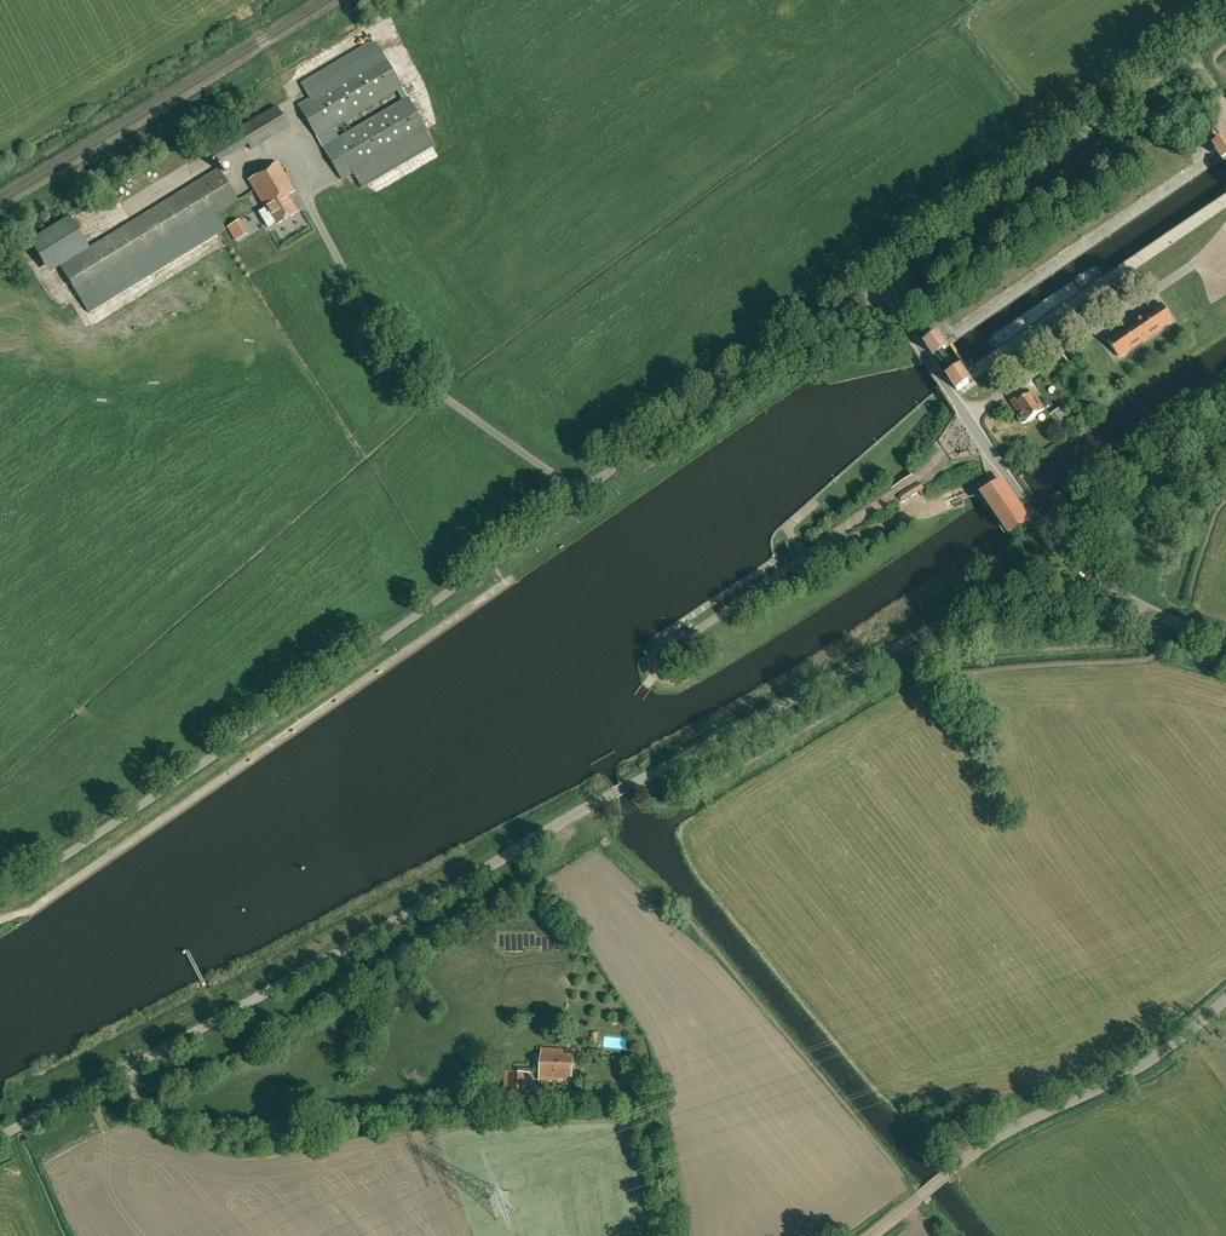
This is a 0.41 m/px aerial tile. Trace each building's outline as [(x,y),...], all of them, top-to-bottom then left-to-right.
[(383,54),(297,104),(323,148),(340,138),(334,128),(402,87),(383,54)] [(340,138),(323,148),(342,180),(427,130),(408,98),(340,138)] [(251,149),(288,126),(275,105),(238,128),(251,149)] [(212,158),(242,141),(236,129),(205,147),(212,158)] [(1212,148),(1220,161),(1225,157),(1225,139),(1212,148)] [(292,201),(290,202),(287,197),(295,192),(278,163),(249,180),(266,211),(267,210),(276,225),(297,213),(295,211),(297,210),(292,201)] [(219,169),(60,266),(83,305),(219,224),(214,215),(238,200),(219,169)] [(1162,304),(1108,341),(1119,357),(1173,320),(1162,304)] [(939,334),(924,345),(934,360),(950,350),(939,334)] [(961,367),(946,378),(956,393),(972,383),(961,367)] [(1012,401),(1020,414),(1019,415),(1019,416),(1019,417),(1018,417),(1018,418),(1018,419),(1019,420),(1019,421),(1019,422),(1020,422),(1021,423),(1022,423),(1023,423),(1024,423),(1025,423),(1026,423),(1044,410),(1032,393),(1020,401),(1017,397),(1015,397),(1012,399),(1012,401)] [(1094,414),(1084,400),(1079,403),(1089,418),(1094,414)] [(1063,436),(1075,428),(1072,423),(1073,422),(1068,416),(1064,420),(1057,410),(1050,415),(1057,425),(1059,430),(1063,436)] [(1031,520),(1003,478),(980,494),(1009,536),(1031,520)] [(920,484),(900,498),(904,504),(924,490),(920,484)] [(541,1049),(540,1079),(572,1081),(573,1050),(541,1049)] [(531,1084),(531,1073),(505,1072),(504,1096),(531,1097),(532,1084),(531,1084)]
